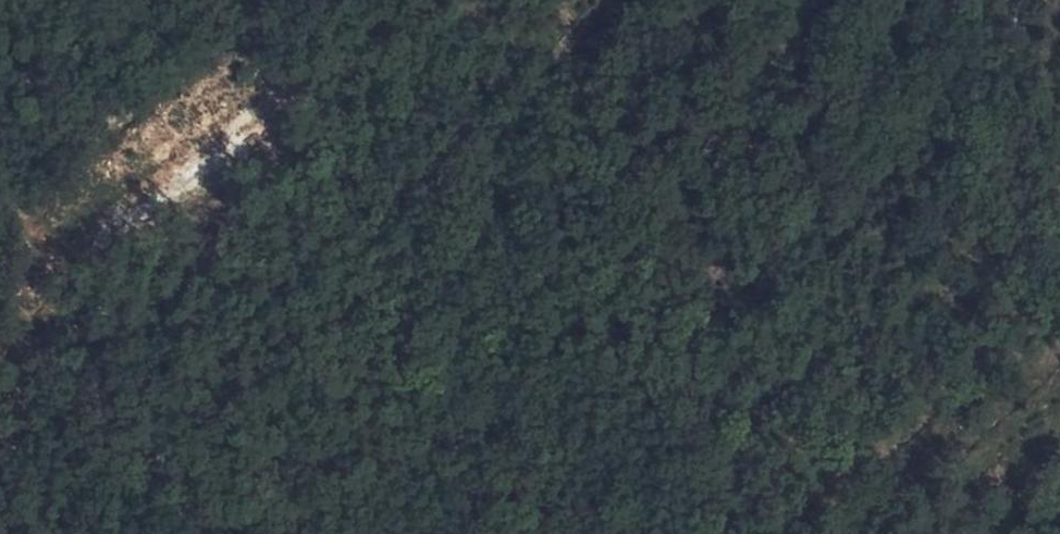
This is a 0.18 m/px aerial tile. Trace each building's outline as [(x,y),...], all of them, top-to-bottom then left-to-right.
[(683,200),(675,206),(691,225),(698,218),(683,200)]
